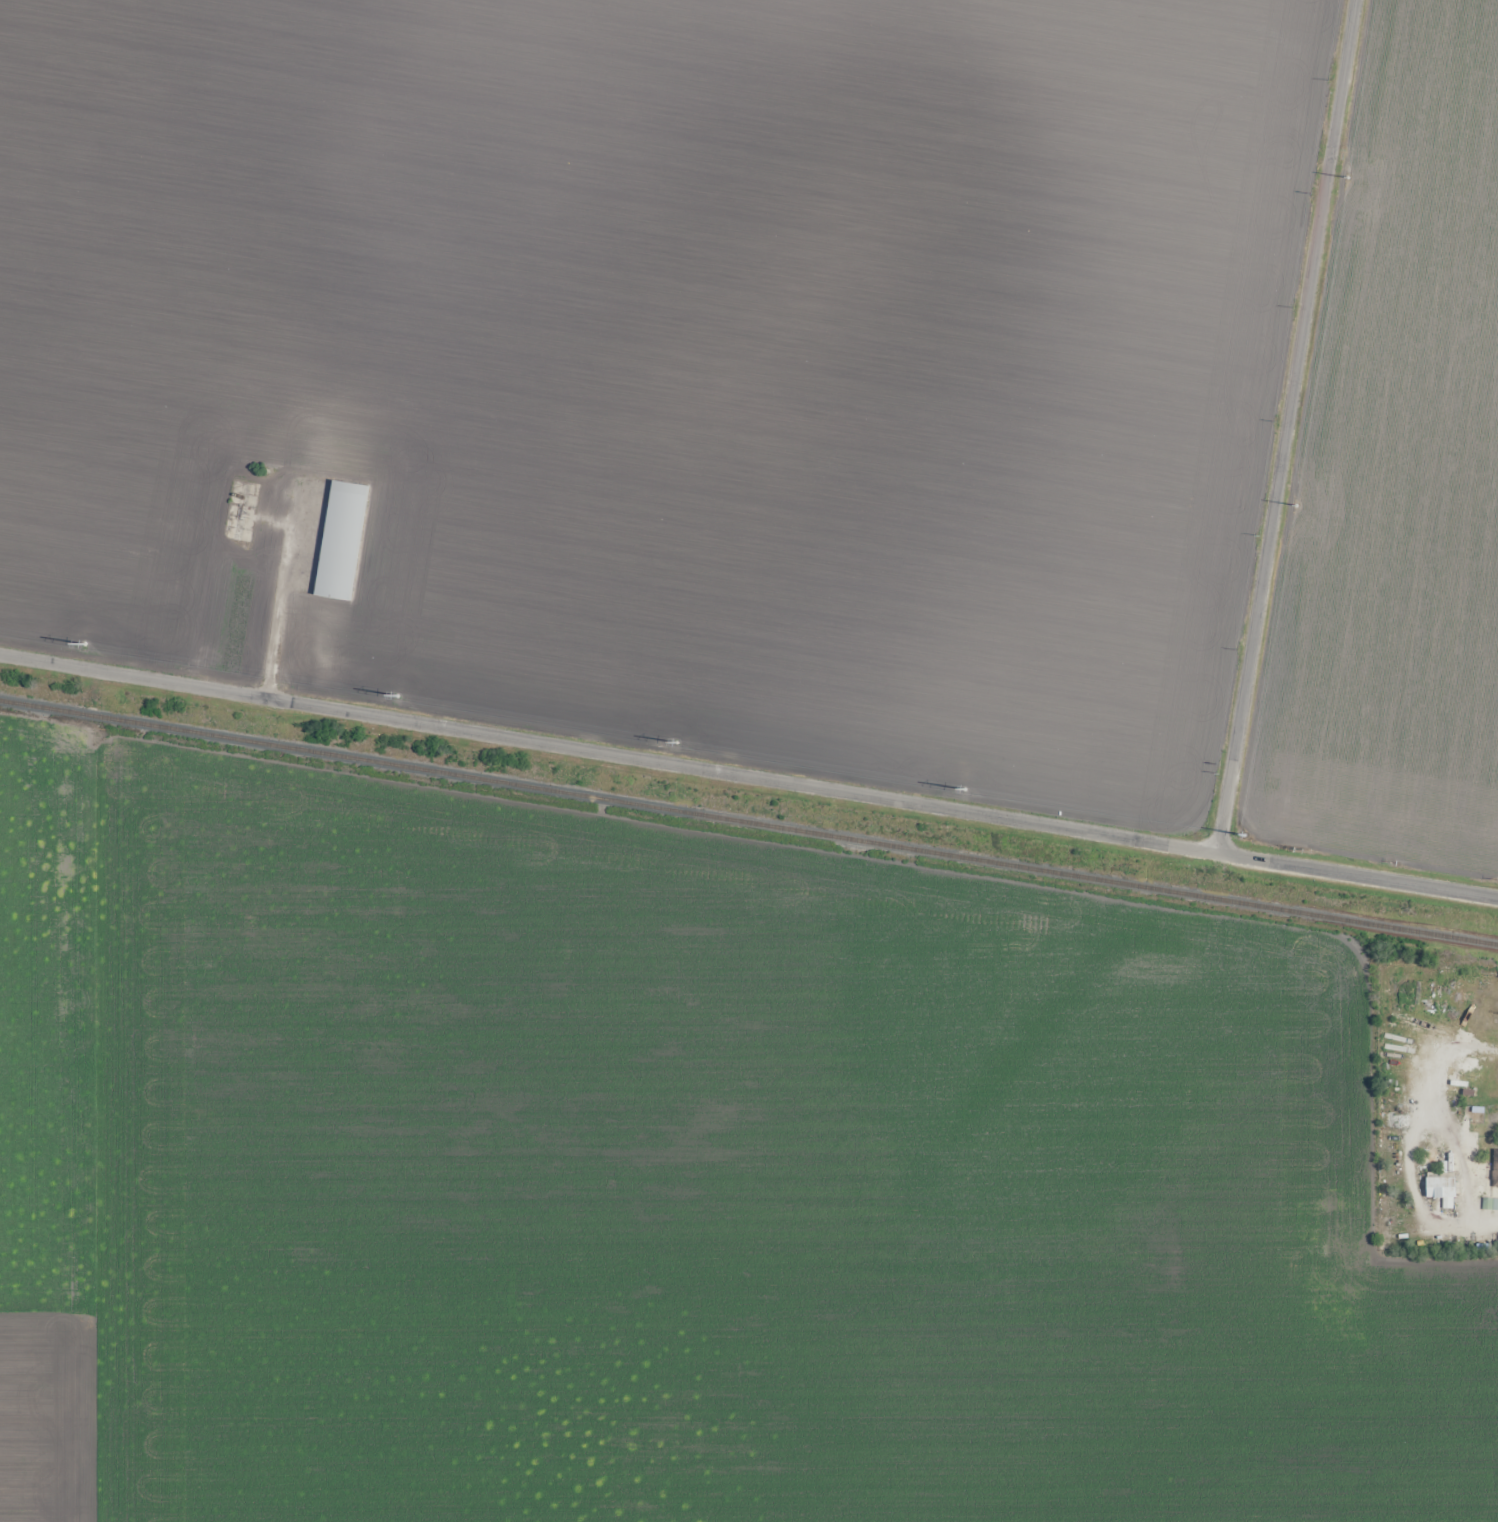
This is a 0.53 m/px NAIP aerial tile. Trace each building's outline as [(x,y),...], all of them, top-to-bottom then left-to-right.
[(329,530),(315,526),(307,555),(321,559),(329,530)] [(318,601),(321,571),(300,570),(297,600),(318,601)] [(1455,1174),(1426,1174),(1426,1200),(1445,1200),(1445,1209),(1455,1209),(1455,1174)] [(1488,1200),(1487,1210),(1497,1211),(1497,1201),(1488,1200)]
